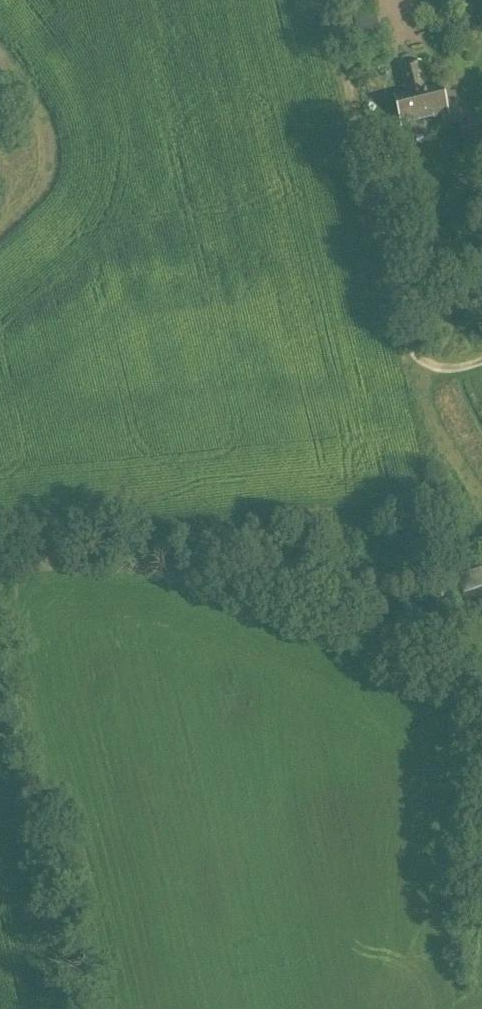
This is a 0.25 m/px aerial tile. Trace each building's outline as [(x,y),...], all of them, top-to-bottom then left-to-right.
[(426,88),(419,63),(399,68),(404,86),(401,87),(403,93),(397,95),(405,125),(447,113),(440,85),(426,88)] [(13,103),(0,89),(0,115),(13,103)] [(481,143),(481,119),(459,123),(463,146),(481,143)]
